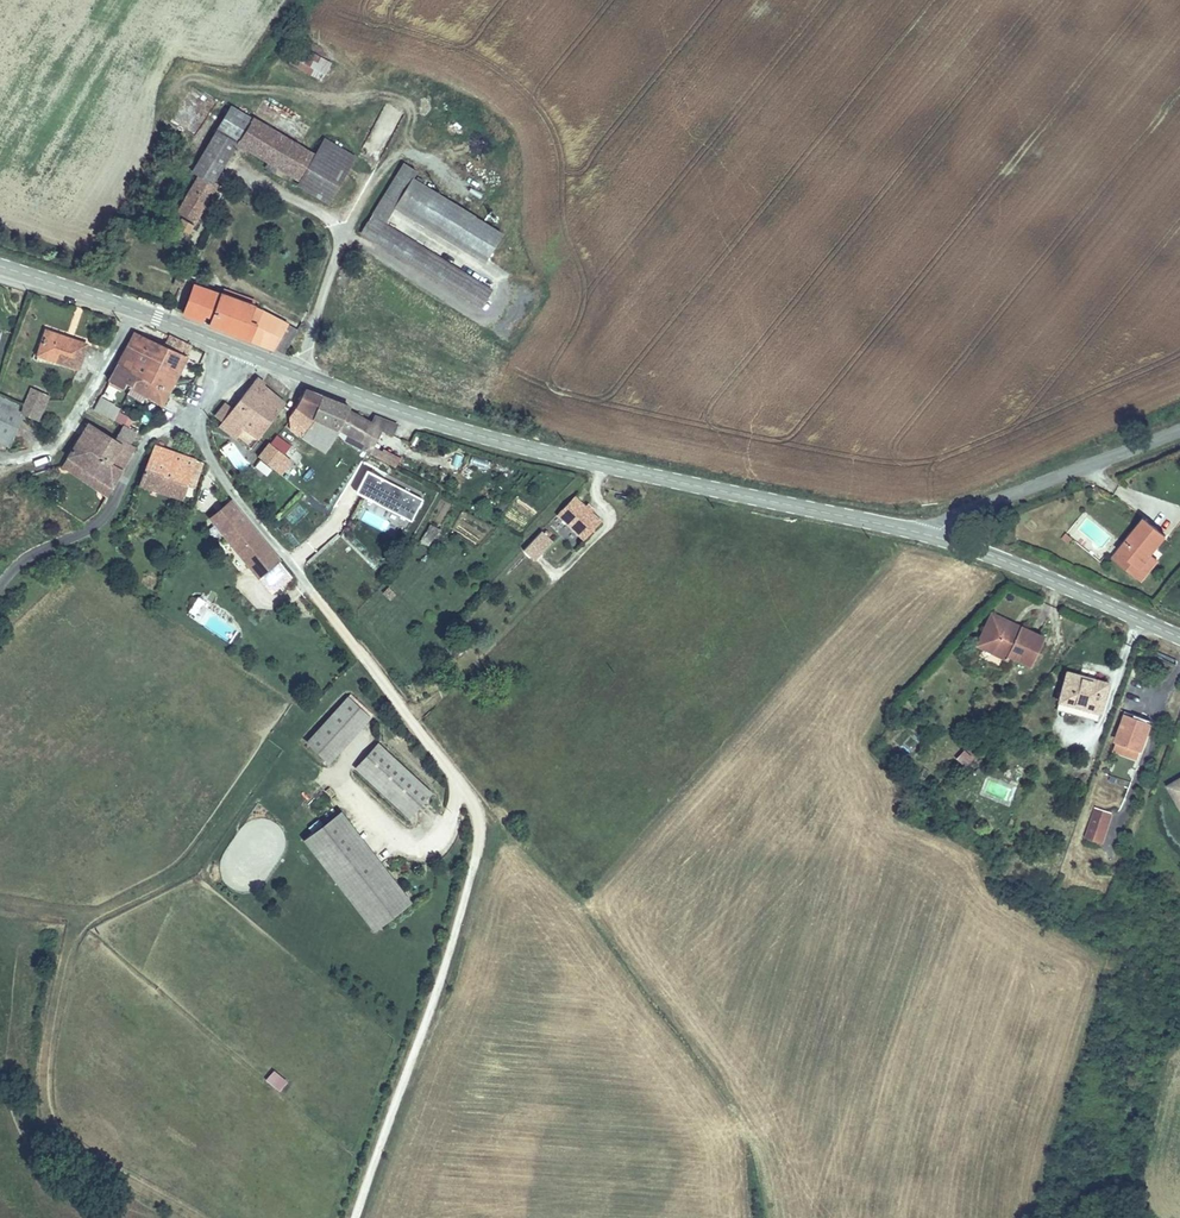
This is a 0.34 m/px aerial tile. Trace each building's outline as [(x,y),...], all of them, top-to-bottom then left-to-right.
[(324,75),(331,61),(298,45),(287,66),(308,76),(312,69),(324,75)] [(193,166),(233,103),(231,101),(192,165),(193,166)] [(299,144),(233,103),(193,166),(206,173),(176,223),(190,232),(220,182),(215,180),(241,142),(286,168),(299,144)] [(321,137),(318,144),(332,152),(313,184),(333,195),(355,157),(321,137)] [(313,152),(299,144),(286,168),(298,176),(313,152)] [(332,152),(318,144),(313,152),(298,176),(313,184),(332,152)] [(406,163),(384,197),(395,205),(412,178),(417,170),(406,163)] [(503,236),(412,178),(395,205),(486,263),(503,236)] [(488,296),(381,228),(395,205),(384,197),(361,232),(480,308),(488,296)] [(193,286),(182,316),(288,355),(298,328),(256,311),(260,304),(229,291),(227,298),(193,286)] [(133,355),(174,375),(175,374),(190,344),(166,333),(161,342),(151,338),(132,329),(126,342),(137,347),(133,355)] [(64,359),(72,339),(43,330),(36,350),(50,355),(49,358),(64,359)] [(85,343),(72,339),(64,359),(49,358),(77,368),(85,343)] [(136,372),(168,387),(174,375),(133,355),(137,347),(126,342),(116,362),(136,372)] [(124,387),(127,389),(130,384),(136,372),(116,362),(108,379),(124,387)] [(258,380),(277,393),(285,382),(266,369),(261,375),(258,380)] [(270,402),(277,393),(258,380),(261,375),(256,371),(245,384),(270,402)] [(140,389),(161,401),(168,387),(136,372),(130,384),(140,389)] [(122,391),(124,387),(108,379),(106,383),(122,391)] [(127,389),(137,394),(140,389),(130,384),(127,389)] [(285,399),(277,393),(270,402),(245,384),(231,403),(224,398),(215,409),(222,414),(218,419),(250,442),(285,399)] [(311,411),(320,390),(304,384),(296,403),(311,411)] [(19,412),(32,418),(43,394),(26,387),(22,397),(19,404),(16,410),(19,412)] [(136,398),(137,394),(127,389),(125,393),(136,398)] [(336,426),(347,404),(348,401),(320,390),(311,411),(314,413),(336,426)] [(19,412),(16,410),(19,404),(0,395),(0,439),(5,442),(19,412)] [(96,402),(115,414),(120,404),(100,395),(96,402)] [(113,417),(115,414),(96,402),(94,407),(113,417)] [(301,432),(304,433),(314,413),(311,411),(296,403),(289,413),(291,424),(294,426),(295,425),(302,431),(301,432)] [(368,420),(371,414),(347,404),(336,426),(361,435),(368,420)] [(394,416),(374,408),(371,414),(368,420),(377,423),(389,428),(394,416)] [(325,449),(336,426),(314,413),(304,433),(325,449)] [(361,435),(370,439),(377,423),(368,420),(361,435)] [(122,437),(129,441),(137,428),(129,423),(122,421),(118,430),(113,439),(119,442),(122,437)] [(85,423),(66,455),(112,484),(133,445),(129,441),(122,437),(119,442),(113,439),(85,423)] [(300,434),(301,432),(302,431),(295,425),(294,426),(293,429),(300,434)] [(382,453),(386,444),(382,442),(381,444),(370,439),(361,435),(357,442),(382,453)] [(278,468),(290,456),(269,439),(258,452),(272,463),(278,468)] [(139,482),(180,495),(186,479),(162,471),(165,460),(169,460),(174,449),(155,442),(139,482)] [(395,447),(386,443),(386,444),(382,453),(380,455),(390,459),(395,447)] [(235,447),(225,453),(237,471),(247,465),(235,447)] [(198,472),(203,458),(174,449),(169,460),(165,460),(162,471),(186,479),(191,469),(198,472)] [(258,452),(252,459),(265,471),(272,463),(258,452)] [(66,455),(60,464),(107,494),(112,484),(66,455)] [(180,495),(187,497),(198,472),(191,469),(186,479),(180,495)] [(198,472),(187,497),(194,499),(199,485),(198,472)] [(364,472),(353,495),(411,522),(422,498),(364,472)] [(596,512),(569,488),(551,505),(578,530),(596,512)] [(207,508),(234,542),(253,528),(226,492),(207,508)] [(129,510),(126,519),(149,520),(149,511),(129,510)] [(1147,514),(1120,547),(1141,565),(1155,548),(1169,532),(1147,514)] [(529,552),(548,533),(537,522),(518,542),(529,552)] [(257,571),(275,558),(260,538),(253,528),(234,542),(257,571)] [(1141,565),(1120,547),(1115,554),(1142,577),(1162,555),(1155,548),(1141,565)] [(284,570),(275,558),(257,571),(266,583),(284,570)] [(187,611),(193,616),(204,601),(198,596),(187,611)] [(1011,644),(1013,639),(990,630),(1000,607),(1023,616),(1028,612),(995,598),(981,631),(1011,644)] [(990,630),(1013,639),(1036,649),(1048,620),(1028,612),(1023,616),(1000,607),(990,630)] [(1055,687),(1095,698),(1102,671),(1061,661),(1055,687)] [(331,763),(369,717),(345,697),(307,743),(331,763)] [(1137,742),(1149,708),(1132,702),(1133,700),(1125,697),(1113,734),(1137,742)] [(431,791),(379,742),(356,766),(408,815),(431,791)] [(963,768),(973,759),(963,749),(953,758),(963,768)] [(1170,772),(1179,798),(1179,769),(1170,772)] [(1124,816),(1130,797),(1110,790),(1104,810),(1124,816)] [(411,902),(342,813),(306,841),(375,931),(411,902)] [(272,1070),(264,1080),(279,1092),(287,1081),(272,1070)]
